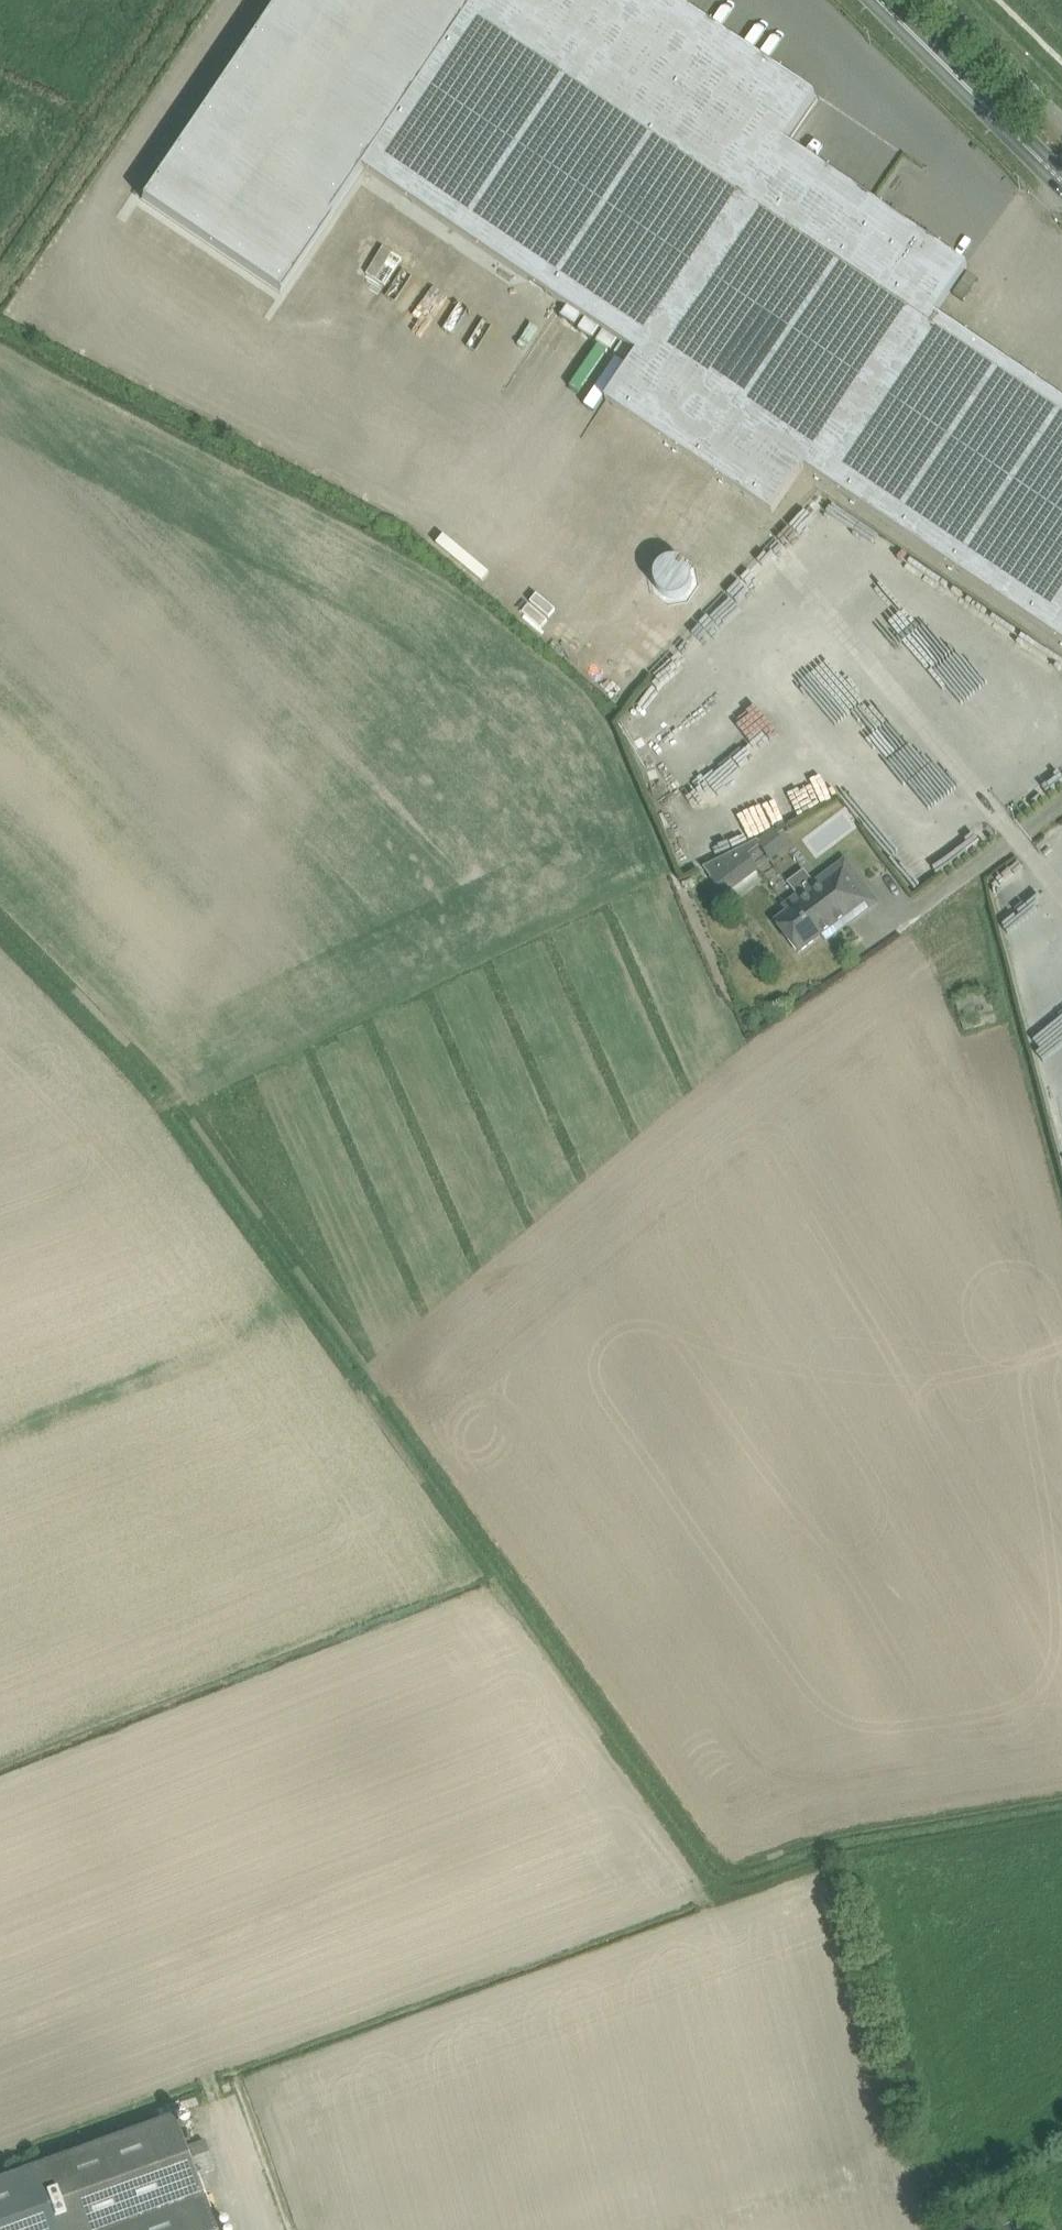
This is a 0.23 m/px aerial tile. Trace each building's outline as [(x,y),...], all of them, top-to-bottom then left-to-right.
[(141,199),(281,293),(364,169),(639,355),(607,401),(774,514),(805,467),(1061,642),(1061,401),(935,315),(967,267),(784,142),(815,97),(672,0),(276,0),(141,199)] [(681,557),(655,573),(670,598),(697,582),(681,557)] [(800,827),(815,852),(859,825),(843,800),(800,827)] [(786,913),(775,921),(796,950),(801,956),(825,939),(820,933),(844,916),(851,925),(878,905),(845,862),(814,885),(805,871),(788,883),(797,895),(801,902),(786,913)] [(1036,1011),(1061,987),(1061,956),(1021,993),(1036,1011)] [(58,2229),(217,2229),(203,2193),(211,2190),(205,2173),(216,2169),(205,2140),(186,2147),(175,2115),(35,2166),(58,2229)] [(0,2178),(0,2229),(58,2229),(35,2166),(0,2178)] [(1015,2209),(994,2216),(998,2227),(1018,2220),(1015,2209)]
